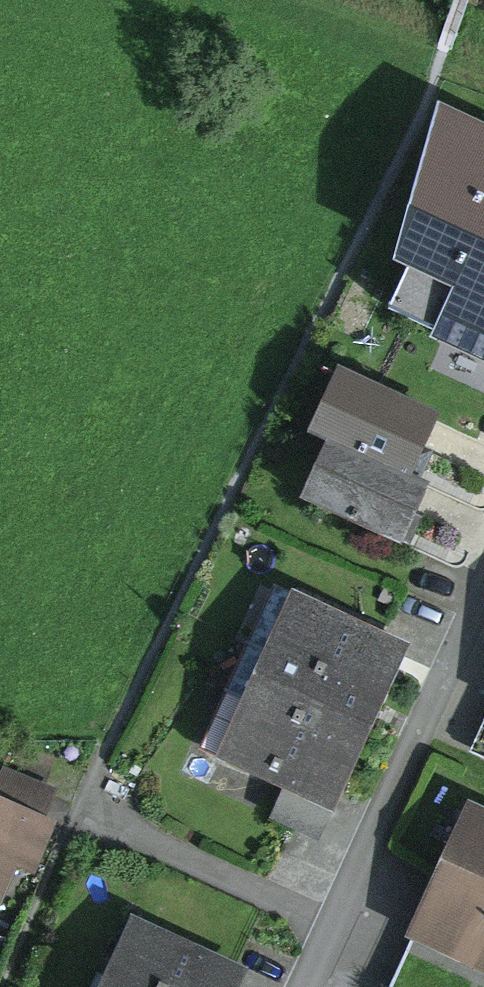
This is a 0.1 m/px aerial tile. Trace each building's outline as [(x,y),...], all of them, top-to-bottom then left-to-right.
[(463,139),(440,194),(483,212),(483,147),(463,139)] [(440,194),(418,249),(483,276),(483,212),(440,194)] [(418,249),(395,305),(483,340),(483,276),(418,249)] [(317,440),(333,448),(403,479),(427,425),(341,386),(317,440)] [(403,479),(333,448),(311,497),(400,537),(422,488),(403,479)] [(395,652),(295,608),(273,657),(373,701),(395,652)] [(373,701),(273,657),(251,707),(352,751),(373,701)] [(352,751),(251,707),(230,756),(330,800),(352,751)] [(62,797),(0,772),(0,890),(20,898),(62,797)] [(421,937),(483,963),(483,826),(469,820),(421,937)] [(114,979),(131,986),(230,986),(235,976),(135,931),(114,979)]
